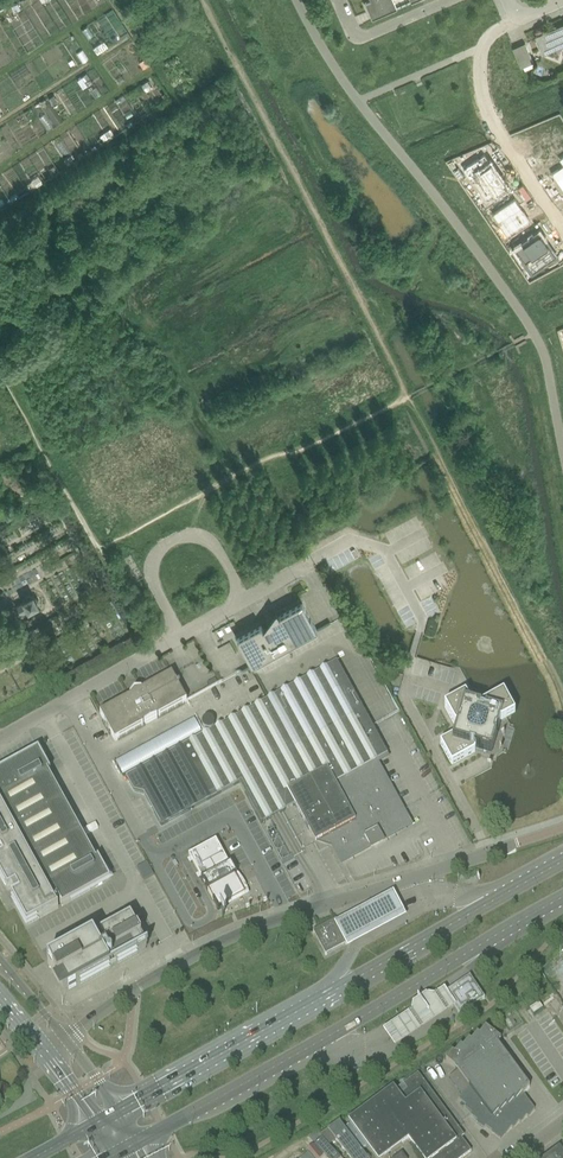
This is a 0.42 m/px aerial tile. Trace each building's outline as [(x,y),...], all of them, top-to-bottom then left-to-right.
[(374,6),(369,8),(370,10),(369,11),(373,19),(374,19),(398,9),(394,0),(372,0),(374,6)] [(537,38),(543,52),(544,53),(555,49),(553,44),(562,40),(562,23),(536,35),(537,38)] [(526,43),(514,48),(522,67),(534,62),(526,43)] [(530,140),(538,151),(535,153),(540,162),(555,151),(560,158),(562,156),(562,145),(560,147),(547,128),(530,140)] [(468,166),(465,168),(471,176),(470,177),(471,178),(482,171),(487,179),(479,184),(488,197),(490,196),(491,197),(497,193),(496,192),(507,185),(499,174),(497,175),(494,170),(496,169),(485,154),(468,166)] [(552,172),(562,188),(562,165),(552,172)] [(516,197),(493,213),(499,223),(503,220),(513,234),(533,221),(516,197)] [(484,198),(478,202),(484,211),(491,205),(489,201),(487,202),(486,200),(484,198)] [(533,238),(517,249),(522,257),(523,256),(525,260),(526,262),(529,260),(536,269),(535,269),(537,272),(540,270),(544,267),(543,265),(557,256),(542,235),(542,234),(541,234),(541,233),(540,233),(539,233),(539,234),(538,235),(535,237),(533,238)] [(25,602),(17,606),(22,614),(29,610),(30,611),(40,605),(35,595),(24,601),(25,602)] [(253,666),(266,658),(318,630),(304,603),(280,616),(278,611),(265,629),(262,625),(238,639),(253,666)] [(189,744),(126,779),(134,793),(144,795),(161,828),(172,822),(199,807),(241,784),(263,824),(295,807),(302,819),(305,825),(309,831),(316,844),(323,840),(324,841),(329,843),(332,841),(344,862),(396,833),(395,830),(397,830),(398,830),(400,830),(401,829),(402,828),(403,827),(404,825),(404,824),(404,822),(404,821),(404,819),(403,818),(402,817),(401,816),(400,815),(403,813),(375,763),(388,756),(372,727),(365,713),(337,663),(209,733),(189,744)] [(254,667),(203,690),(205,694),(216,689),(218,693),(228,689),(228,690),(244,682),(258,676),(254,667)] [(172,675),(142,692),(141,691),(134,692),(130,698),(100,715),(115,742),(187,703),(172,675)] [(477,709),(471,707),(465,696),(444,708),(455,728),(458,729),(455,737),(454,737),(440,744),(451,766),(475,753),(476,749),(490,754),(499,723),(514,716),(502,696),(477,709)] [(160,741),(150,747),(157,758),(166,753),(160,741)] [(1,853),(3,858),(0,859),(0,878),(5,886),(7,892),(9,891),(10,890),(14,897),(13,897),(11,898),(14,903),(26,926),(58,909),(58,908),(57,909),(52,901),(57,898),(61,906),(61,907),(61,908),(102,885),(110,881),(109,878),(98,859),(97,859),(97,860),(96,861),(47,772),(49,772),(49,773),(50,772),(40,753),(38,751),(31,755),(0,771),(0,853),(1,853)] [(216,841),(188,856),(190,860),(189,860),(191,863),(192,863),(199,875),(198,876),(199,879),(200,878),(201,880),(207,891),(213,901),(217,908),(216,908),(218,911),(228,905),(228,904),(245,895),(244,893),(239,884),(238,883),(237,882),(235,882),(233,882),(233,877),(237,875),(230,864),(229,865),(216,841)] [(393,893),(336,924),(348,945),(346,946),(347,949),(406,917),(393,893)] [(65,954),(47,964),(49,968),(53,975),(58,984),(63,981),(69,992),(82,985),(98,976),(114,968),(130,959),(143,952),(137,940),(141,938),(137,930),(133,922),(130,918),(113,928),(99,935),(101,939),(95,943),(93,939),(81,946),(65,954)] [(316,926),(314,921),(308,924),(311,929),(316,926)] [(336,924),(335,922),(313,933),(326,957),(346,946),(348,945),(336,924)] [(484,999),(469,977),(446,993),(444,994),(454,1008),(459,1016),(484,999)] [(394,1049),(447,1013),(454,1008),(444,994),(446,993),(444,990),(434,996),(426,995),(412,1003),(411,1013),(382,1031),(394,1049)] [(538,1003),(529,1010),(533,1015),(542,1009),(538,1003)] [(524,1096),(529,1088),(498,1045),(501,1041),(485,1028),(479,1036),(477,1034),(471,1042),(469,1041),(462,1048),(460,1047),(454,1055),(452,1053),(445,1062),(455,1070),(457,1072),(449,1079),(461,1096),(458,1100),(465,1106),(463,1108),(471,1114),(469,1116),(477,1122),(475,1124),(483,1130),(485,1128),(499,1139),(503,1134),(505,1135),(511,1128),(513,1130),(518,1123),(520,1124),(526,1117),(528,1119),(534,1110),(524,1096)] [(421,1157),(464,1157),(471,1153),(455,1131),(458,1129),(418,1074),(396,1090),(393,1087),(348,1121),(375,1157),(384,1157),(408,1141),(421,1157)] [(339,1122),(328,1129),(350,1157),(366,1157),(339,1122)] [(321,1139),(315,1144),(327,1157),(334,1152),(321,1139)] [(305,1152),(308,1155),(310,1157),(327,1157),(315,1144),(305,1152)] [(551,1155),(554,1157),(562,1157),(562,1155),(559,1149),(551,1155)]
